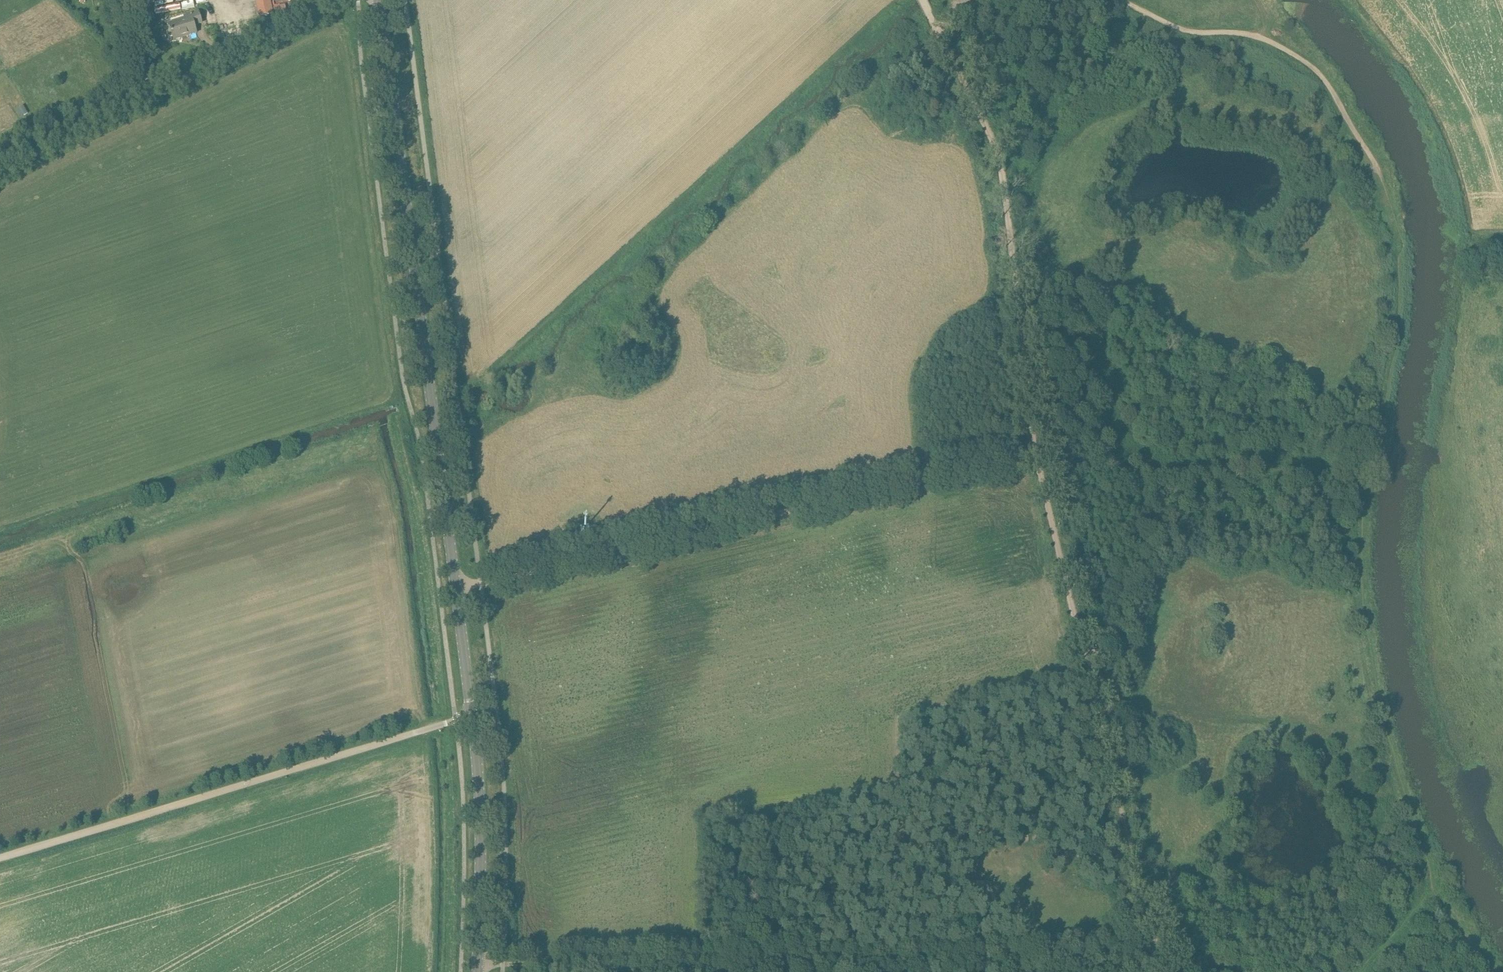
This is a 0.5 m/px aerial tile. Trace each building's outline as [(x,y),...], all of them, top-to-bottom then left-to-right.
[(269,0),(265,0),(257,2),(260,17),(273,14),(269,0)] [(169,25),(170,28),(168,29),(167,31),(169,37),(171,38),(173,37),(174,40),(197,33),(194,26),(202,23),(199,12),(184,16),(185,20),(169,25)] [(1027,689),(1025,690),(1027,700),(1029,700),(1033,695),(1032,691),(1027,689)]
